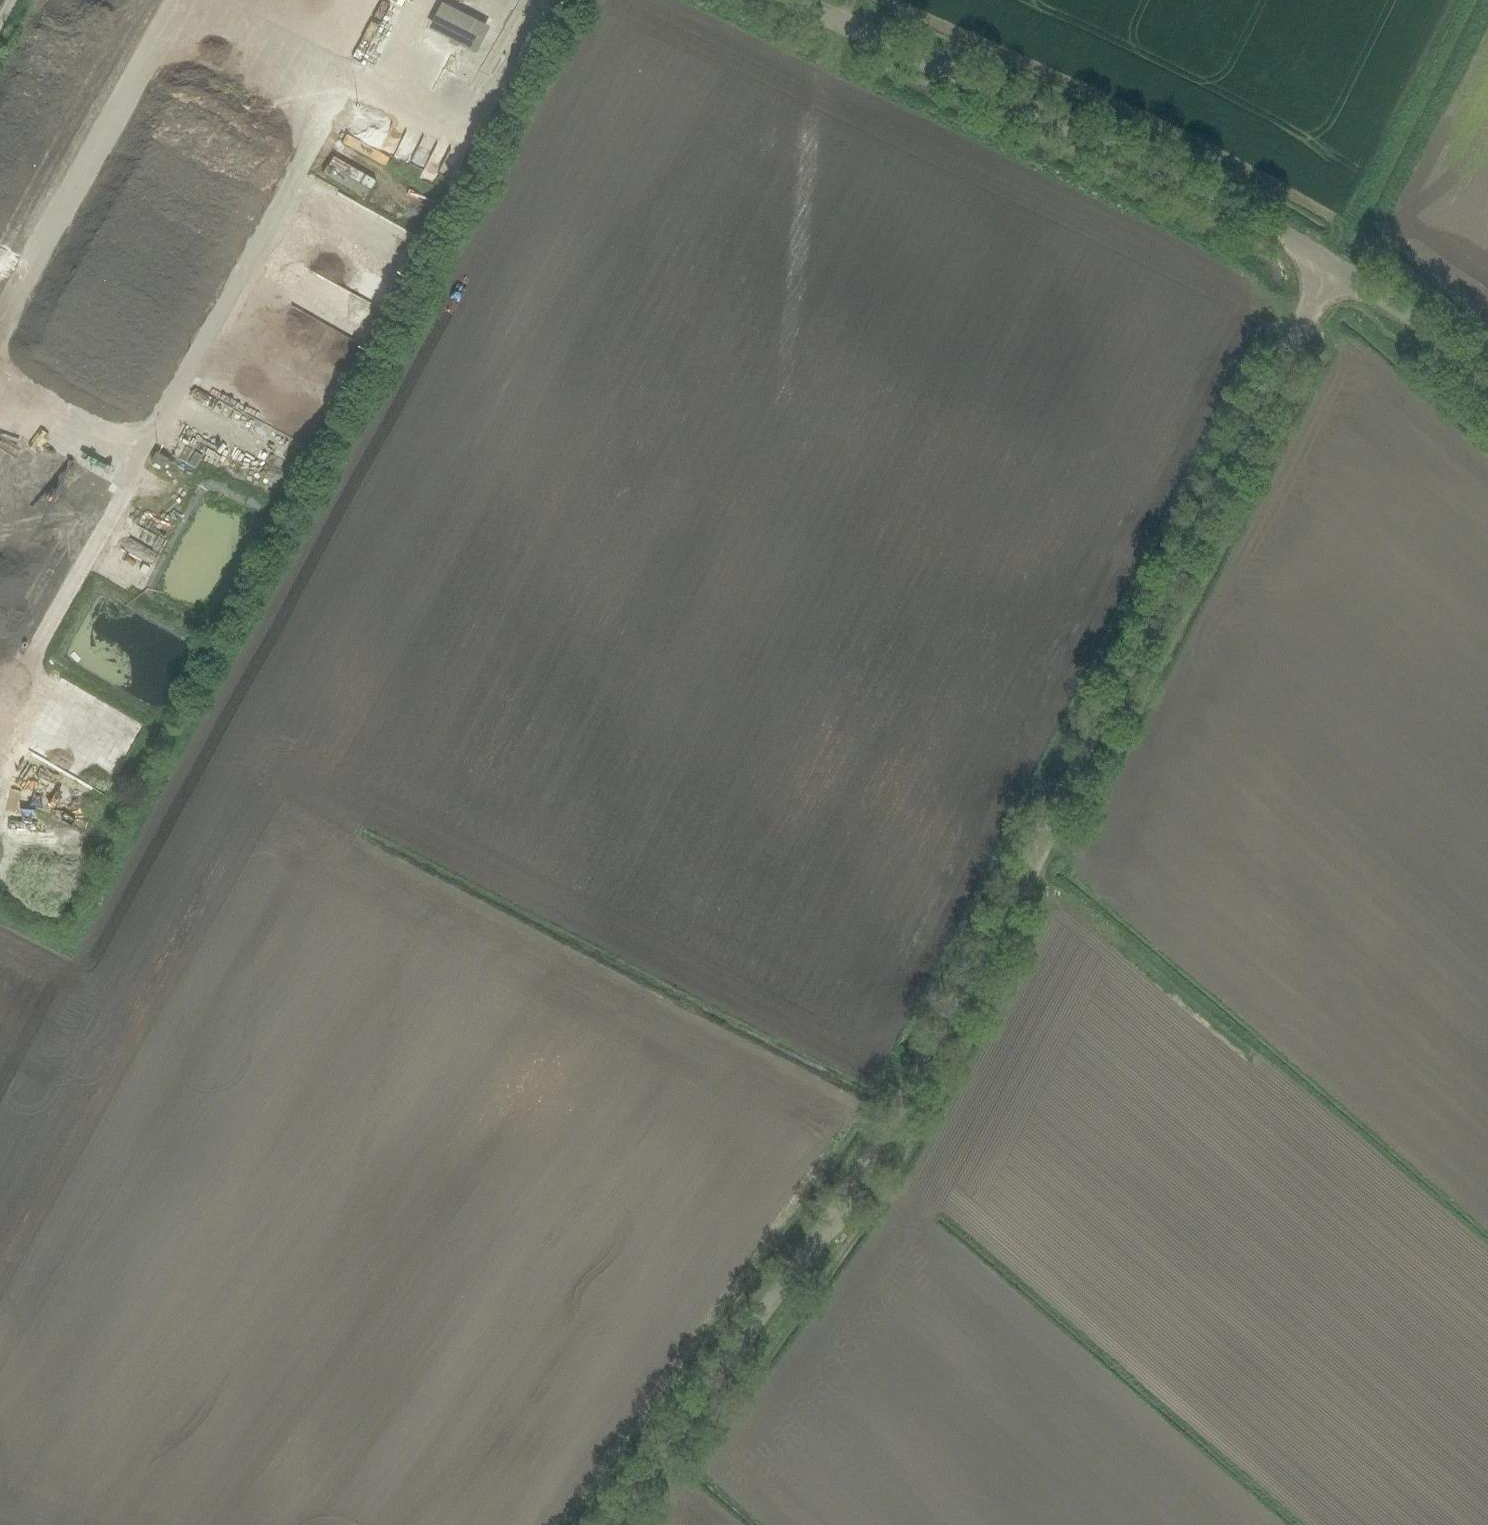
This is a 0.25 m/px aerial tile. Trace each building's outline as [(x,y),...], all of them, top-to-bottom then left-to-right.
[(438,51),(447,30),(403,9),(393,29),(438,51)] [(399,156),(413,162),(424,136),(409,130),(399,156)] [(327,170),(370,196),(381,178),(338,152),(327,170)] [(191,469),(202,452),(193,446),(182,464),(191,469)] [(119,735),(125,723),(102,712),(101,714),(76,702),(66,723),(96,738),(95,739),(120,752),(127,739),(119,735)]
